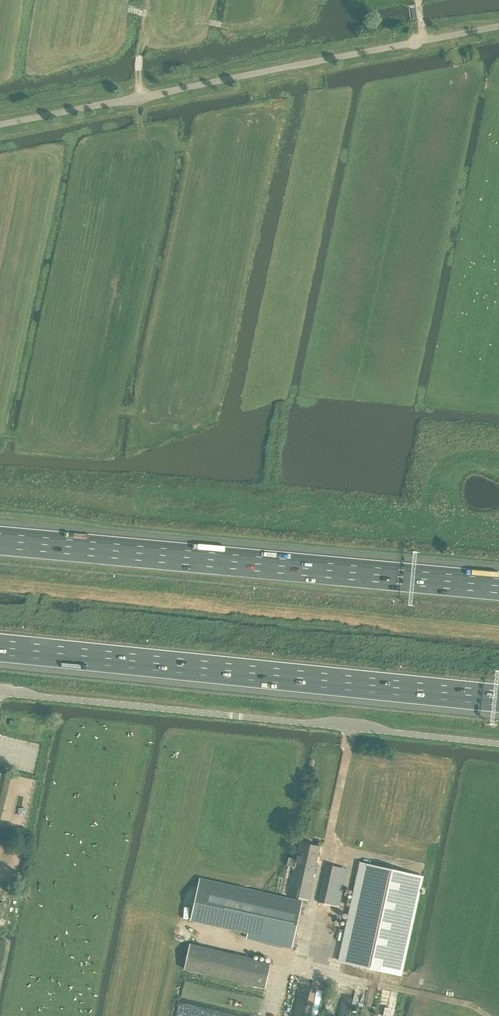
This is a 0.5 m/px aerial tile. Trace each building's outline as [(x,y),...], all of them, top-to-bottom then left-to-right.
[(296,859),(289,858),(289,857),(287,865),(293,867),(292,869),(294,869),(288,895),(308,899),(320,847),(300,842),(296,859)] [(360,862),(339,962),(401,976),(423,876),(360,862)] [(338,906),(347,869),(327,864),(318,902),(338,906)] [(211,881),(202,923),(247,933),(246,938),(292,948),(302,901),(211,881)] [(189,946),(184,969),(264,988),(270,964),(189,946)]
